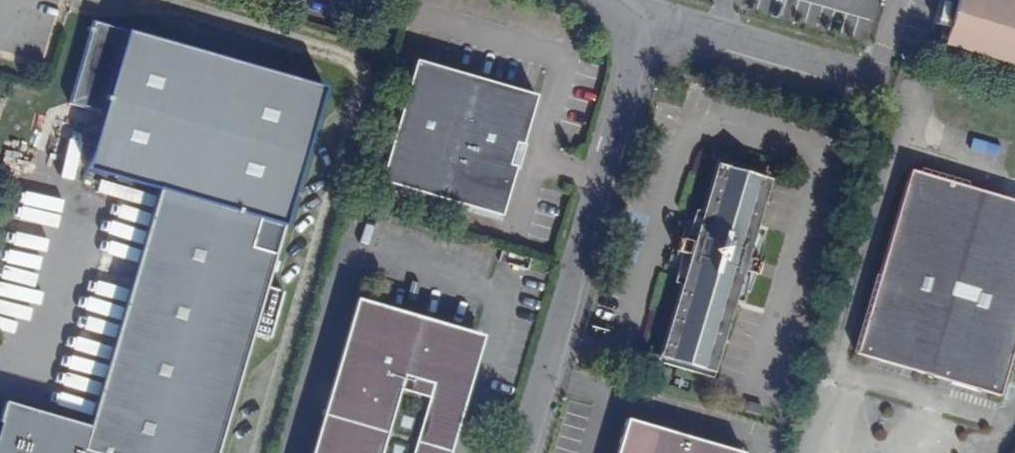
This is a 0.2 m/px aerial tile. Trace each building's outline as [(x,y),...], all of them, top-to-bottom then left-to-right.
[(942,27),(950,0),(940,0),(933,25),(942,27)] [(943,42),(955,0),(950,0),(942,27),(936,45),(941,47),(943,42)] [(1014,63),(1014,5),(997,0),(955,0),(943,42),(1014,63)] [(94,166),(156,185),(279,222),(321,85),(95,16),(70,98),(111,111),(94,166)] [(943,42),(941,47),(1014,69),(1014,63),(943,42)] [(530,98),(412,61),(376,184),(495,221),(510,171),(504,169),(511,144),(516,146),(530,98)] [(709,381),(742,273),(746,261),(771,178),(716,161),(690,244),(686,257),(653,364),(709,381)] [(719,168),(660,360),(705,374),(764,182),(719,168)] [(972,392),(997,400),(1014,340),(1014,204),(910,172),(853,356),(878,364),(880,357),(903,364),(901,371),(948,385),(951,378),(974,385),(972,392)] [(156,185),(88,426),(10,404),(0,438),(0,452),(215,452),(279,222),(156,185)] [(686,257),(690,244),(678,240),(674,254),(686,257)] [(758,265),(746,261),(742,273),(754,277),(758,265)] [(381,316),(341,452),(465,452),(466,450),(468,438),(469,427),(469,418),(467,412),(464,404),(461,403),(466,386),(478,390),(491,350),(381,316)] [(880,357),(878,364),(901,371),(903,364),(880,357)] [(948,385),(972,392),(974,385),(951,378),(948,385)] [(3,402),(0,412),(0,438),(10,404),(3,402)] [(612,452),(731,452),(623,419),(612,452)]
